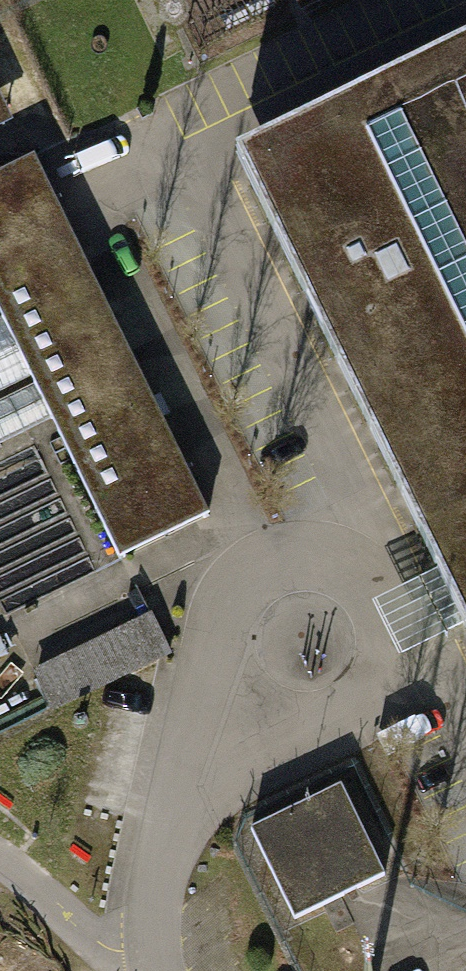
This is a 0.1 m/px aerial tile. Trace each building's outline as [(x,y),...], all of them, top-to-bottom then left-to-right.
[(235,157),(465,632),(465,45),(235,157)] [(13,123),(0,97),(0,129),(13,123)] [(35,385),(51,418),(120,559),(124,557),(209,516),(34,156),(0,173),(0,314),(2,318),(30,377),(35,385)] [(30,377),(2,318),(0,319),(0,391),(30,377)] [(51,418),(35,385),(0,402),(0,442),(51,418)] [(36,676),(51,707),(169,649),(154,619),(36,676)] [(340,785),(250,829),(294,919),(322,905),(335,932),(351,924),(353,923),(341,896),(384,875),(340,785)]
